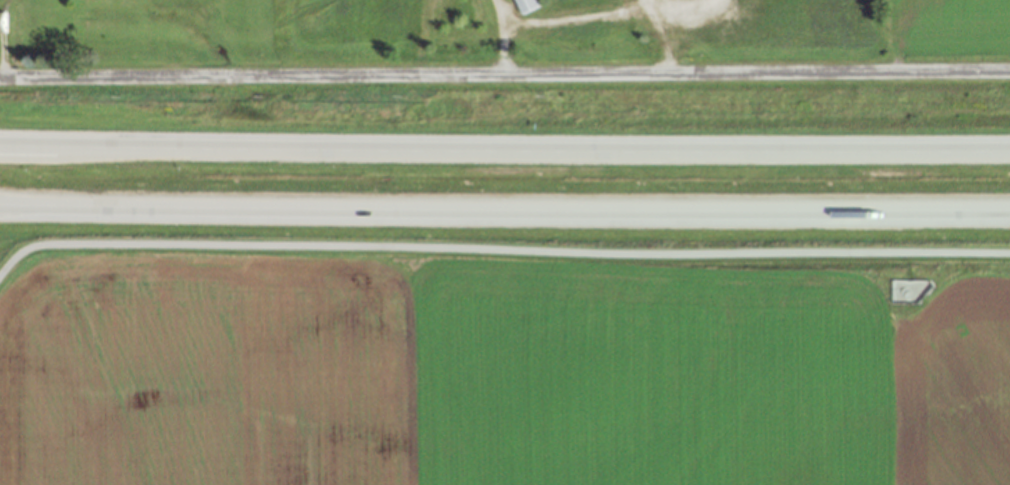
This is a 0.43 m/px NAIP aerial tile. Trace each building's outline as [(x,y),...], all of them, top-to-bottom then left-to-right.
[(520,15),(538,6),(535,0),(513,0),(520,15)]
